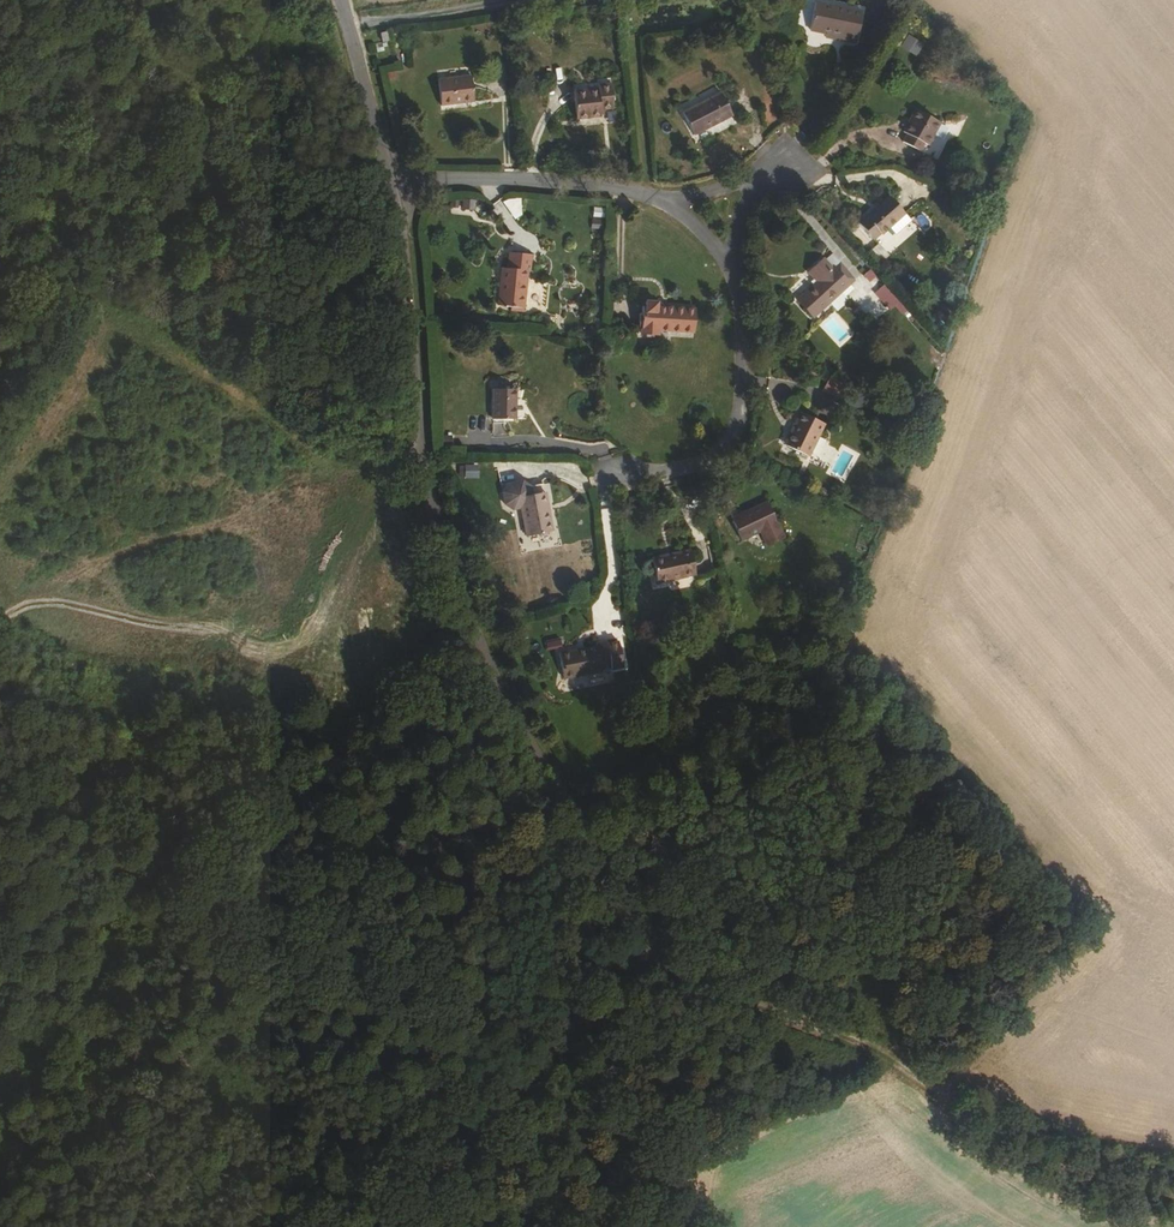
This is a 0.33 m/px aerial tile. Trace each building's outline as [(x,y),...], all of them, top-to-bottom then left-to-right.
[(859,12),(814,4),(808,32),(824,34),(824,39),(853,44),(859,12)] [(441,82),(444,109),(476,106),(473,78),(441,82)] [(610,108),(608,84),(594,85),(594,90),(572,92),(574,120),(599,117),(598,110),(610,108)] [(718,94),(680,114),(691,136),(729,117),(718,94)] [(941,124),(915,109),(902,131),(906,134),(902,142),(919,153),(924,144),(929,146),(941,124)] [(478,201),(452,200),(452,213),(478,214),(478,201)] [(901,216),(887,200),(873,212),(872,210),(856,225),(872,243),(901,216)] [(878,240),(869,249),(882,261),(890,252),(878,240)] [(533,254),(512,254),(512,271),(502,271),(500,306),(526,307),(528,273),(533,273),(533,254)] [(826,256),(811,269),(820,279),(799,296),(816,315),(852,282),(837,264),(834,266),(826,256)] [(869,268),(862,274),(869,282),(876,276),(869,268)] [(882,282),(872,291),(894,315),(904,306),(882,282)] [(647,303),(647,312),(646,332),(661,334),(662,329),(698,332),(699,309),(661,305),(662,299),(650,298),(650,303),(647,303)] [(519,388),(497,388),(497,418),(518,419),(519,388)] [(794,417),(783,439),(803,450),(820,418),(795,404),(789,414),(794,417)] [(777,436),(783,439),(794,417),(789,414),(777,436)] [(477,462),(462,463),(463,478),(478,478),(477,462)] [(564,489),(537,494),(544,533),(571,528),(564,489)] [(762,498),(728,517),(740,539),(759,528),(766,541),(781,533),(762,498)] [(691,548),(652,555),(656,580),(695,573),(691,548)] [(599,639),(562,647),(567,673),(603,666),(603,660),(615,657),(610,633),(598,635),(599,639)]
